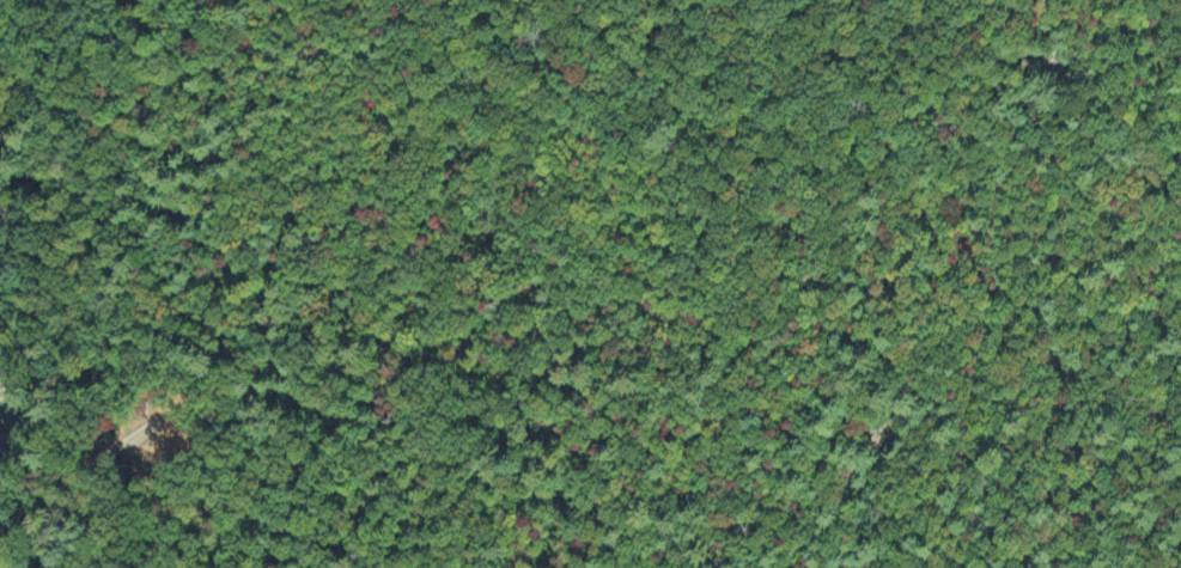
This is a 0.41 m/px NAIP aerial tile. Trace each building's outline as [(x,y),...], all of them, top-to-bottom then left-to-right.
[(11,447),(0,433),(0,455),(11,447)]
